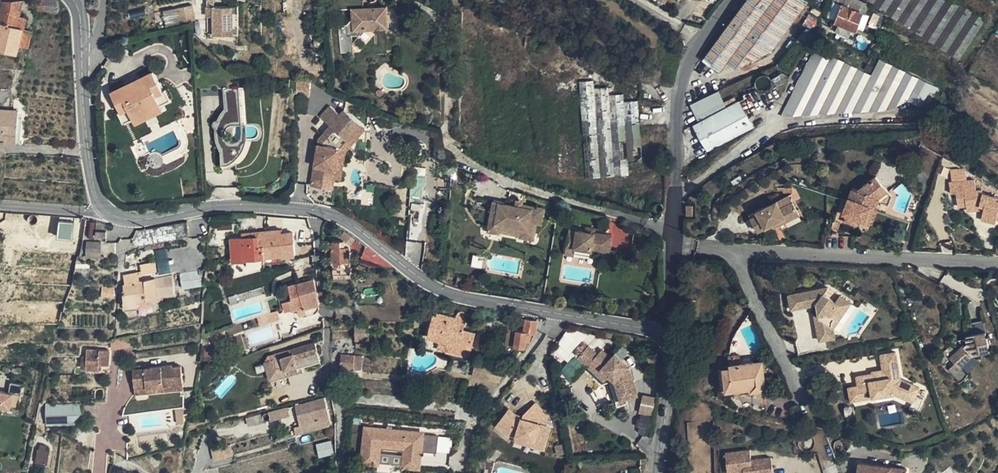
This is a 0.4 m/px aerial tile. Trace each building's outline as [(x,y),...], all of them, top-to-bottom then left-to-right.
[(34,12),(54,11),(54,0),(36,0),(34,12)] [(341,10),(352,9),(355,9),(355,15),(353,18),(347,25),(338,25),(341,53),(353,53),(352,36),(359,35),(364,29),(389,28),(387,6),(363,8),(363,0),(340,0),(341,10)] [(810,0),(741,0),(734,8),(701,56),(693,68),(710,80),(714,74),(772,50),(805,8),(811,1),(810,0)] [(854,0),(845,0),(842,6),(858,13),(862,14),(866,5),(854,0)] [(959,60),(986,17),(959,0),(866,0),(959,60)] [(1,3),(0,6),(0,25),(16,28),(18,18),(21,1),(1,3)] [(238,6),(214,6),(210,6),(210,3),(206,4),(207,32),(208,33),(214,33),(214,34),(238,34),(238,6)] [(192,5),(177,8),(180,22),(195,19),(192,5)] [(851,29),(858,13),(842,6),(840,5),(833,21),(851,29)] [(177,8),(163,11),(166,25),(180,22),(177,8)] [(877,15),(866,10),(861,21),(872,26),(877,15)] [(16,28),(22,29),(24,19),(18,18),(16,28)] [(22,29),(16,28),(0,25),(0,52),(16,56),(18,48),(22,29)] [(22,29),(18,48),(28,49),(32,31),(22,29)] [(537,53),(539,43),(529,41),(529,45),(528,52),(537,53)] [(883,112),(904,102),(916,78),(877,58),(868,75),(813,47),(778,117),(849,113),(883,112)] [(126,84),(111,92),(121,112),(128,109),(132,116),(159,102),(156,95),(163,91),(152,71),(138,79),(139,81),(128,87),(126,84)] [(773,87),(774,89),(785,83),(779,73),(769,79),(770,80),(771,81),(772,82),(772,84),(773,86),(773,87)] [(138,74),(123,82),(125,85),(126,84),(128,87),(139,81),(138,79),(139,78),(138,74)] [(916,78),(904,102),(931,115),(934,108),(942,91),(916,78)] [(597,80),(583,81),(590,179),(633,176),(632,163),(648,162),(641,101),(628,101),(627,93),(613,94),(612,87),(598,88),(597,80)] [(310,81),(296,81),(296,96),(308,97),(310,81)] [(239,87),(223,88),(224,108),(220,114),(217,119),(216,121),(214,130),(215,140),(217,146),(220,152),(221,162),(233,161),(235,159),(241,153),(242,150),(245,145),(246,140),(238,140),(237,141),(231,142),(228,140),(226,137),(225,135),(224,132),(226,129),(228,126),(229,125),(233,125),(241,125),(242,124),(239,87)] [(121,112),(118,113),(123,123),(133,118),(135,123),(163,109),(160,104),(170,99),(165,89),(163,91),(156,95),(159,102),(132,116),(128,109),(121,112)] [(720,107),(715,95),(690,108),(696,120),(720,107)] [(739,99),(694,124),(707,149),(753,125),(739,99)] [(319,139),(318,146),(313,174),(324,176),(326,168),(336,169),(334,177),(340,178),(345,150),(365,127),(344,109),(340,114),(330,106),(320,117),(330,125),(319,139)] [(17,111),(0,110),(0,142),(5,142),(5,145),(15,146),(17,111)] [(186,116),(178,120),(185,135),(194,131),(186,116)] [(233,161),(221,162),(221,171),(229,168),(235,165),(233,161)] [(421,211),(425,168),(413,167),(409,210),(421,211)] [(336,169),(326,168),(324,176),(313,174),(311,185),(332,189),(334,177),(336,169)] [(852,188),(848,200),(845,206),(843,213),(864,221),(874,197),(875,196),(878,197),(887,190),(876,175),(858,190),(852,188)] [(949,181),(950,191),(956,191),(958,206),(966,205),(967,210),(978,208),(979,204),(984,206),(981,219),(995,222),(996,218),(997,218),(997,195),(982,191),(982,189),(982,188),(977,189),(975,177),(949,181)] [(374,184),(362,184),(361,205),(372,206),(374,184)] [(790,194),(777,200),(780,207),(793,201),(790,194)] [(874,197),(864,221),(871,224),(878,208),(875,207),(878,197),(875,196),(874,197)] [(505,202),(493,200),(488,231),(500,233),(500,232),(501,225),(521,228),(520,237),(534,239),(536,223),(541,224),(544,207),(523,204),(522,203),(521,206),(515,205),(505,203),(505,202)] [(757,231),(772,224),(779,220),(780,223),(800,213),(793,201),(780,207),(777,200),(757,210),(759,214),(751,217),(757,231)] [(847,214),(844,220),(854,224),(857,218),(847,214)] [(82,219),(73,218),(73,223),(72,240),(81,240),(82,219)] [(57,222),(56,239),(56,248),(72,248),(72,240),(73,223),(57,222)] [(155,261),(157,278),(204,269),(204,222),(134,235),(131,244),(130,254),(126,255),(124,258),(124,263),(155,257),(155,261)] [(521,228),(501,225),(500,232),(520,235),(521,228)] [(586,231),(569,228),(566,247),(567,247),(574,248),(573,252),(575,252),(591,254),(592,248),(609,251),(612,235),(594,232),(586,231)] [(109,234),(94,231),(92,236),(108,240),(109,234)] [(241,239),(229,240),(231,262),(243,261),(244,264),(283,260),(283,257),(294,256),(292,234),(280,235),(279,231),(241,234),(241,239)] [(355,241),(344,232),(339,240),(347,249),(355,241)] [(348,276),(347,249),(339,240),(329,240),(331,276),(339,276),(348,276)] [(100,244),(85,244),(84,260),(99,260),(100,244)] [(567,247),(566,247),(565,253),(574,255),(575,252),(573,252),(574,248),(567,247)] [(155,261),(155,257),(124,263),(123,267),(155,261)] [(141,276),(141,278),(155,275),(154,265),(139,268),(141,276)] [(198,274),(170,279),(174,293),(202,287),(198,274)] [(121,289),(140,285),(139,279),(141,278),(141,276),(120,279),(121,289)] [(291,310),(317,306),(315,290),(317,290),(316,282),(287,286),(289,300),(282,301),(284,310),(291,309),(291,310)] [(152,283),(141,285),(144,302),(156,300),(152,283)] [(121,289),(120,289),(123,306),(133,304),(144,302),(141,285),(140,285),(121,289)] [(828,286),(803,291),(805,305),(816,303),(816,304),(819,319),(816,320),(818,330),(833,327),(850,302),(839,294),(835,300),(824,292),(828,287),(828,286)] [(835,300),(839,295),(828,287),(824,292),(835,300)] [(803,291),(789,293),(791,308),(805,305),(803,291)] [(135,312),(133,304),(123,306),(125,314),(135,312)] [(430,314),(424,339),(436,342),(456,346),(454,355),(466,358),(472,334),(460,332),(463,318),(462,314),(460,312),(456,313),(454,315),(452,319),(430,314)] [(523,320),(521,332),(514,331),(511,347),(522,349),(524,340),(525,333),(528,333),(533,334),(535,321),(523,320)] [(969,323),(972,335),(986,332),(983,320),(969,323)] [(365,333),(364,326),(352,326),(352,334),(365,333)] [(833,327),(818,330),(819,340),(835,337),(833,327)] [(511,347),(514,331),(505,329),(502,345),(511,347)] [(200,343),(199,349),(227,340),(225,333),(220,334),(220,332),(200,338),(200,343)] [(990,350),(986,332),(965,336),(966,342),(963,345),(957,351),(950,345),(937,358),(943,364),(950,358),(955,363),(948,370),(959,381),(966,374),(959,367),(972,354),(990,350)] [(456,346),(436,342),(434,351),(454,355),(456,346)] [(588,345),(577,356),(586,365),(592,360),(608,376),(612,381),(618,402),(635,397),(629,372),(625,368),(627,366),(619,358),(616,361),(611,357),(610,357),(601,349),(597,353),(588,345)] [(289,368),(288,363),(310,357),(309,355),(310,355),(308,347),(280,355),(281,360),(262,365),(264,372),(269,371),(272,381),(291,375),(289,368)] [(894,392),(912,401),(919,387),(900,378),(896,351),(880,354),(883,371),(884,374),(872,376),(871,373),(856,376),(858,386),(848,387),(851,401),(894,392)] [(616,361),(619,358),(614,353),(611,357),(616,361)] [(728,355),(729,364),(740,363),(739,354),(728,355)] [(351,357),(337,356),(337,371),(350,371),(351,357)] [(289,368),(311,362),(310,357),(288,363),(289,368)] [(570,380),(584,366),(574,357),(560,371),(570,380)] [(87,360),(86,374),(99,374),(99,370),(108,369),(109,361),(87,360)] [(592,360),(586,365),(603,381),(608,376),(592,360)] [(749,390),(765,388),(762,361),(740,363),(729,364),(729,367),(719,368),(721,390),(749,387),(749,390)] [(272,381),(269,371),(264,372),(262,365),(257,367),(262,383),(272,381)] [(183,388),(180,371),(171,372),(171,371),(144,376),(135,377),(131,378),(134,393),(146,391),(146,395),(183,388)] [(618,402),(612,381),(608,382),(613,403),(618,402)] [(9,410),(9,408),(17,410),(20,386),(8,384),(6,395),(0,394),(0,409),(9,410)] [(136,402),(184,393),(183,388),(146,395),(146,391),(134,393),(136,402)] [(651,416),(655,397),(642,395),(638,413),(651,416)] [(309,402),(313,419),(329,415),(324,398),(309,402)] [(540,448),(546,425),(541,424),(544,416),(532,401),(519,411),(518,416),(517,419),(510,418),(511,414),(503,408),(492,425),(503,433),(512,435),(530,441),(529,445),(540,448)] [(302,427),(330,420),(329,415),(313,419),(309,402),(297,405),(302,427)] [(83,428),(82,406),(44,408),(45,430),(83,428)] [(282,426),(297,424),(294,407),(267,411),(269,422),(281,420),(282,426)] [(266,426),(264,414),(253,417),(255,428),(266,426)] [(253,417),(232,422),(235,437),(256,432),(255,428),(253,417)] [(361,430),(358,460),(375,462),(376,449),(402,451),(401,465),(409,466),(411,453),(418,453),(434,455),(435,438),(374,433),(375,431),(361,430)] [(530,441),(512,435),(510,440),(529,445),(530,441)] [(333,455),(331,441),(316,443),(318,457),(333,455)] [(39,444),(34,463),(46,465),(50,447),(39,444)] [(728,472),(744,471),(744,472),(759,472),(757,459),(751,460),(750,450),(726,452),(728,472)] [(409,466),(401,465),(401,469),(417,471),(418,453),(411,453),(409,466)] [(757,459),(759,472),(772,472),(771,458),(757,459)] [(858,472),(906,472),(907,469),(859,463),(858,472)]
